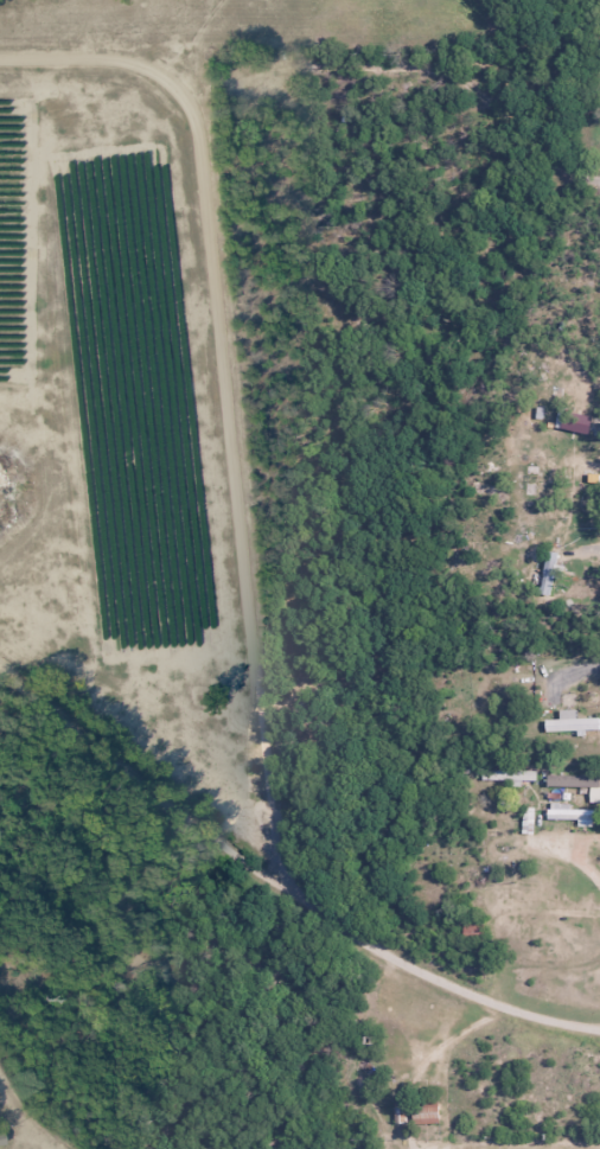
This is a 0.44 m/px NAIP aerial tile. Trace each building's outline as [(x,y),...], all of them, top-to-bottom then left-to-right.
[(598,719),(570,719),(570,729),(598,729),(598,719)] [(577,826),(592,825),(591,808),(546,808),(546,819),(551,819),(551,834),(566,834),(566,819),(577,819),(577,826)] [(439,1123),(439,1098),(411,1098),(411,1123),(439,1123)]
